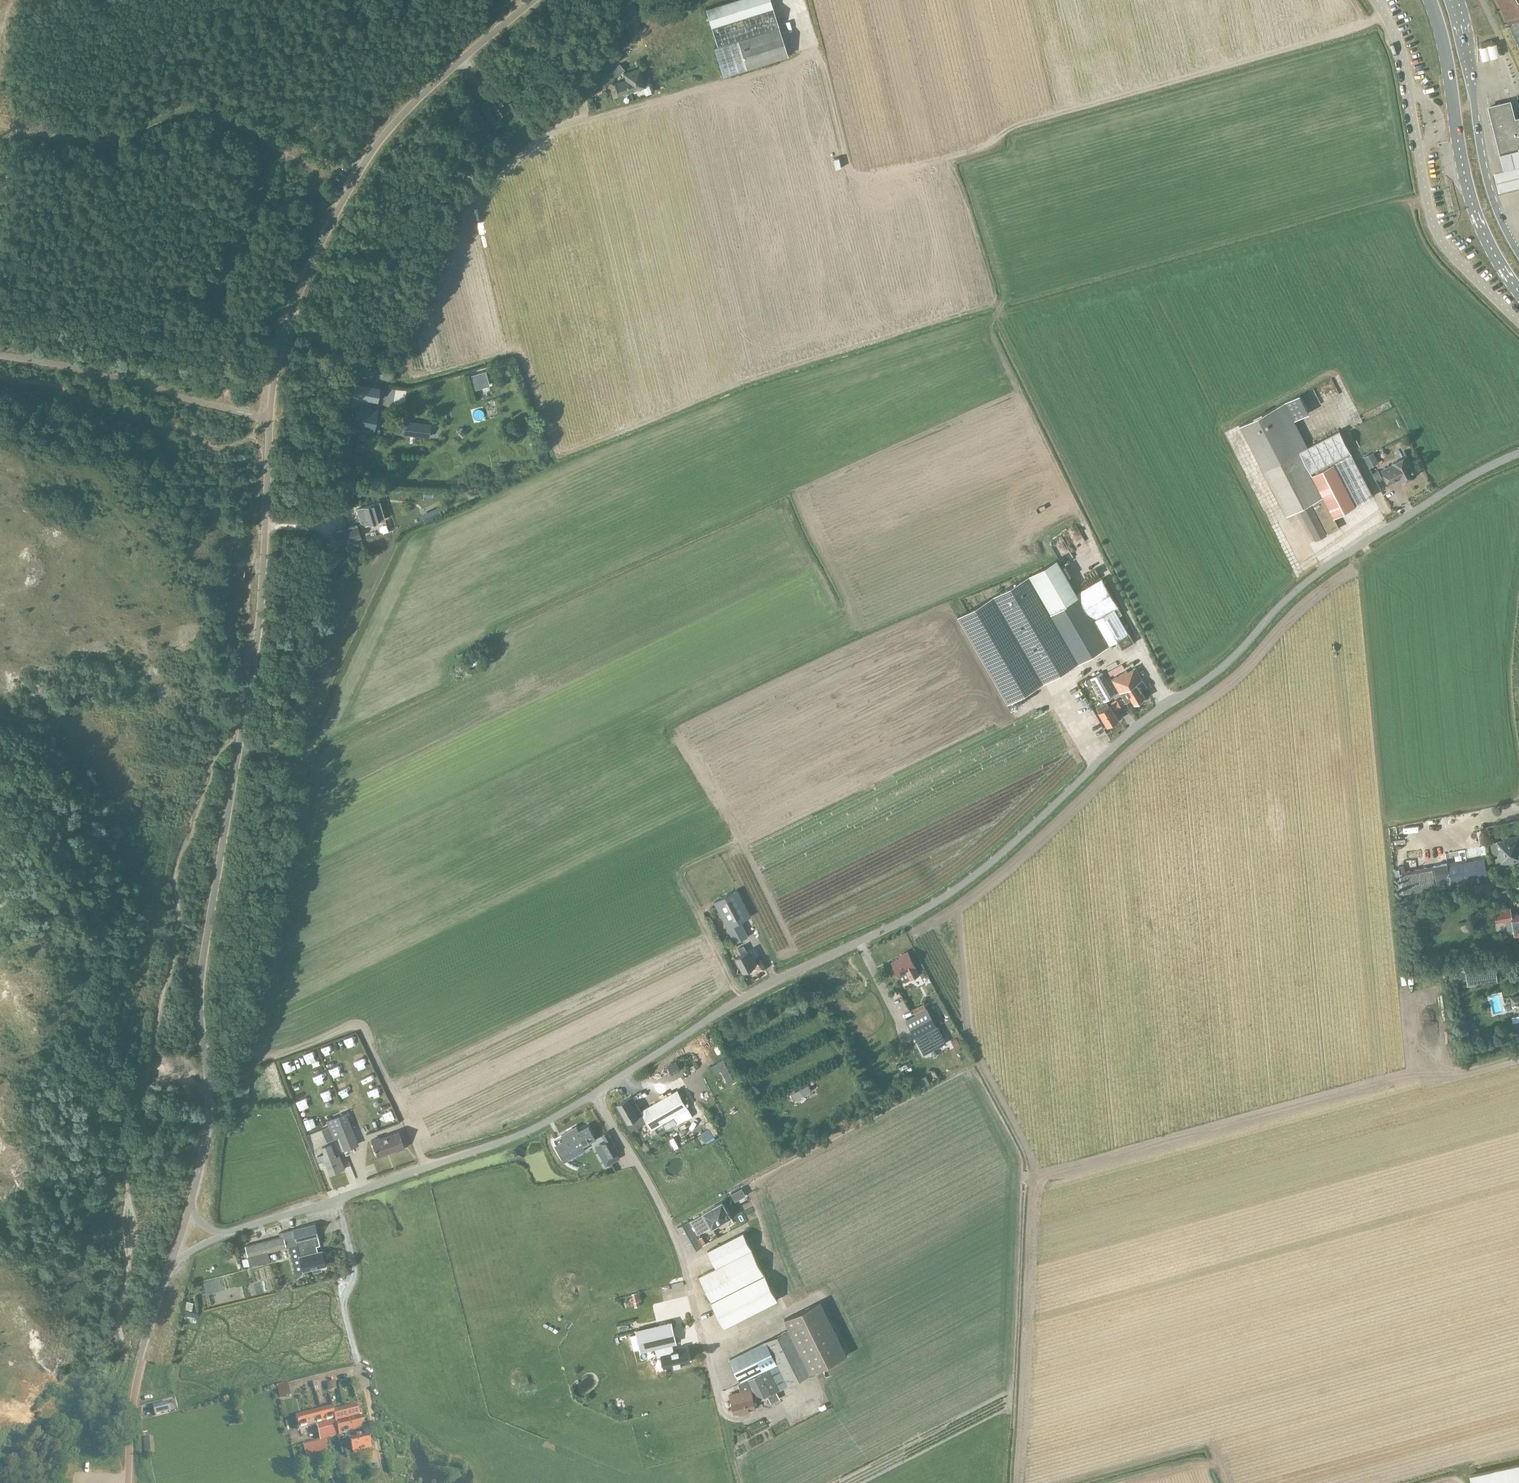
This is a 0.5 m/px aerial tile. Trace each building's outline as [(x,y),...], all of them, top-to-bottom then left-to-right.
[(716,47),(713,48),(722,77),(787,56),(769,0),(734,0),(704,10),(716,47)] [(1507,24),(1511,23),(1518,19),(1518,0),(1496,0),(1507,24)] [(1518,22),(1508,27),(1518,50),(1518,23),(1518,22)] [(1480,43),(1482,47),(1478,48),(1481,61),(1499,56),(1496,43),(1493,44),(1492,40),(1480,43)] [(597,92),(624,70),(620,65),(588,91),(592,96),(597,92)] [(532,69),(529,72),(528,73),(534,81),(539,77),(532,69)] [(614,85),(618,97),(645,88),(639,69),(623,74),(626,81),(614,85)] [(497,89),(501,95),(506,92),(502,86),(497,89)] [(512,113),(519,109),(513,100),(507,104),(512,113)] [(1491,107),(1490,108),(1502,157),(1518,153),(1518,120),(1514,121),(1510,103),(1491,107)] [(1502,157),(1503,165),(1505,172),(1497,174),(1501,191),(1518,187),(1518,153),(1502,157)] [(477,374),(471,376),(475,389),(481,388),(477,374)] [(360,378),(359,384),(356,384),(353,397),(353,400),(362,402),(361,399),(370,401),(373,387),(372,387),(373,380),(360,378)] [(368,409),(369,404),(361,403),(361,408),(357,407),(354,427),(373,430),(376,410),(370,409),(368,409)] [(1240,426),(1211,442),(1258,532),(1286,516),(1323,497),(1323,499),(1313,504),(1328,535),(1339,529),(1334,518),(1356,507),(1355,506),(1373,497),(1351,455),(1343,460),(1323,470),(1312,476),(1311,473),(1350,453),(1339,431),(1307,448),(1293,421),(1284,403),(1240,426)] [(396,419),(394,433),(428,438),(430,424),(396,419)] [(1373,454),(1364,458),(1367,465),(1376,460),(1373,454)] [(1382,471),(1389,484),(1397,480),(1397,479),(1400,478),(1402,482),(1416,475),(1413,470),(1413,468),(1412,469),(1406,457),(1392,464),(1393,465),(1382,471)] [(1377,472),(1372,474),(1376,482),(1381,479),(1377,472)] [(363,509),(357,511),(361,524),(359,524),(360,527),(362,526),(362,527),(368,534),(380,530),(378,522),(373,505),(363,508),(363,509)] [(1301,513),(1316,541),(1326,536),(1312,507),(1301,513)] [(427,516),(422,518),(425,524),(430,522),(427,516)] [(358,526),(356,526),(336,532),(339,543),(358,538),(361,537),(358,526)] [(1056,560),(957,617),(1008,704),(1106,647),(1078,598),(1076,594),(1056,560)] [(329,569),(324,576),(329,580),(334,573),(329,569)] [(1101,579),(1076,594),(1078,598),(1106,647),(1117,665),(1127,659),(1138,652),(1118,617),(1122,615),(1117,608),(1118,608),(1109,593),(1101,579)] [(1132,701),(1134,705),(1146,698),(1138,684),(1144,680),(1136,666),(1112,680),(1120,694),(1121,693),(1127,704),(1132,701)] [(1090,678),(1104,702),(1115,696),(1101,672),(1090,678)] [(1097,707),(1099,712),(1108,726),(1119,719),(1114,711),(1121,707),(1118,701),(1110,705),(1109,705),(1107,702),(1097,707)] [(1498,854),(1500,864),(1518,861),(1518,839),(1518,836),(1503,839),(1503,840),(1490,842),(1492,855),(1498,854)] [(1447,863),(1434,865),(1434,869),(1437,883),(1438,888),(1438,889),(1488,880),(1487,874),(1485,868),(1484,859),(1447,866),(1447,863)] [(1399,869),(1394,870),(1397,894),(1435,888),(1438,888),(1437,883),(1434,869),(1400,875),(1400,872),(1399,869)] [(737,890),(714,902),(728,929),(736,944),(749,937),(741,922),(752,917),(737,890)] [(1494,911),(1496,922),(1505,921),(1508,938),(1518,936),(1518,914),(1515,914),(1512,915),(1510,908),(1504,909),(1494,911)] [(736,958),(743,972),(756,966),(748,951),(747,952),(744,946),(738,949),(741,955),(736,958)] [(898,974),(899,975),(901,980),(905,981),(920,974),(916,967),(908,951),(898,956),(899,958),(892,962),(895,968),(894,969),(893,971),(894,973),(896,974),(898,974)] [(1494,964),(1465,968),(1467,986),(1497,981),(1494,964)] [(1510,997),(1511,1005),(1518,1003),(1518,996),(1510,997)] [(933,1007),(928,1009),(933,1018),(937,1026),(942,1023),(933,1007)] [(915,1014),(906,1019),(910,1028),(915,1038),(924,1055),(946,1044),(937,1026),(933,1018),(928,1009),(928,1008),(927,1008),(915,1014)] [(957,1038),(951,1041),(955,1048),(960,1045),(957,1038)] [(718,1062),(711,1066),(715,1073),(722,1070),(728,1083),(734,1080),(723,1059),(718,1062)] [(676,1060),(667,1064),(673,1074),(681,1069),(676,1060)] [(791,1094),(794,1101),(812,1091),(809,1084),(791,1094)] [(641,1111),(633,1096),(616,1105),(626,1123),(643,1114),(652,1130),(660,1126),(675,1118),(688,1109),(677,1091),(641,1111)] [(328,1126),(334,1139),(338,1137),(344,1150),(358,1145),(346,1114),(326,1122),(328,1126)] [(327,1142),(334,1139),(328,1126),(321,1129),(327,1142)] [(569,1150),(570,1153),(595,1140),(587,1126),(578,1131),(576,1128),(567,1132),(568,1135),(562,1138),(564,1140),(557,1144),(562,1153),(569,1150)] [(372,1141),(377,1157),(396,1149),(397,1151),(404,1148),(399,1132),(380,1139),(380,1138),(372,1141)] [(609,1139),(594,1147),(605,1167),(611,1164),(608,1158),(618,1152),(610,1138),(609,1139)] [(339,1156),(335,1157),(331,1145),(322,1148),(325,1154),(317,1157),(319,1163),(325,1161),(330,1175),(344,1170),(339,1156)] [(742,1188),(731,1194),(735,1201),(746,1195),(742,1188)] [(702,1212),(703,1213),(678,1228),(692,1252),(702,1246),(695,1234),(700,1231),(699,1229),(709,1224),(712,1228),(732,1217),(723,1200),(702,1212)] [(283,1233),(279,1234),(280,1238),(282,1249),(289,1247),(297,1245),(296,1242),(318,1236),(315,1224),(293,1230),(283,1233)] [(708,1250),(716,1267),(752,1249),(743,1232),(708,1250)] [(297,1245),(289,1247),(295,1272),(303,1271),(312,1268),(313,1272),(321,1270),(320,1266),(325,1265),(321,1251),(317,1252),(316,1246),(320,1245),(318,1236),(296,1242),(297,1245)] [(280,1238),(262,1242),(265,1253),(267,1252),(282,1249),(280,1238)] [(262,1242),(245,1246),(247,1257),(249,1265),(269,1260),(267,1252),(265,1253),(262,1242)] [(708,1304),(711,1302),(724,1328),(778,1300),(765,1275),(752,1250),(699,1277),(709,1297),(705,1299),(708,1304)] [(729,1360),(741,1383),(749,1379),(754,1389),(760,1401),(780,1391),(789,1387),(789,1385),(812,1374),(847,1356),(820,1301),(784,1320),(789,1330),(729,1360)] [(672,1322),(636,1331),(641,1352),(655,1348),(657,1357),(663,1356),(663,1358),(660,1358),(662,1365),(665,1365),(665,1368),(690,1362),(687,1349),(679,1351),(679,1350),(678,1350),(679,1351),(678,1351),(675,1352),(674,1350),(673,1344),(677,1343),(672,1322)] [(749,1379),(741,1383),(740,1384),(742,1392),(730,1395),(735,1414),(757,1409),(752,1390),(754,1389),(749,1379)] [(331,1380),(324,1381),(325,1388),(333,1386),(331,1380)] [(289,1396),(286,1381),(276,1383),(280,1398),(289,1396)] [(165,1400),(150,1404),(151,1407),(153,1414),(172,1409),(170,1404),(166,1405),(165,1400)] [(331,1409),(337,1434),(343,1433),(344,1437),(340,1439),(344,1455),(350,1454),(370,1449),(365,1432),(362,1433),(354,1403),(331,1409)] [(330,1405),(293,1415),(297,1428),(314,1423),(318,1439),(325,1437),(337,1434),(331,1409),(330,1405)] [(141,1436),(142,1452),(149,1452),(148,1436),(141,1436)] [(318,1439),(301,1443),(305,1463),(330,1457),(325,1437),(318,1439)] [(1494,1470),(1470,1475),(1472,1482),(1518,1482),(1518,1465),(1494,1470)]
